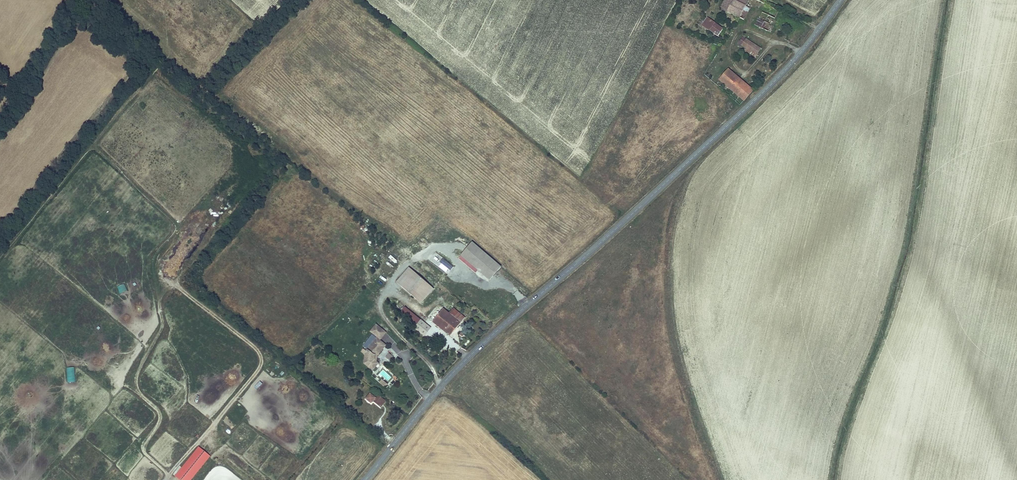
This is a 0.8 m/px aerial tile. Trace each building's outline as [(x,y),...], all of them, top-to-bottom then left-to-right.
[(720,9),(739,18),(740,15),(745,6),(733,0),(724,0),(720,9)] [(707,18),(702,25),(717,36),(722,30),(707,18)] [(755,25),(763,29),(766,23),(759,19),(755,25)] [(742,38),(739,43),(747,48),(745,50),(755,56),(759,48),(744,38),(744,39),(742,38)] [(729,89),(727,87),(736,77),(728,70),(719,80),(725,85),(723,88),(727,91),(729,89)] [(736,77),(727,87),(729,89),(743,101),(752,91),(736,77)] [(472,244),(460,257),(489,281),(501,268),(472,244)] [(453,267),(443,258),(439,262),(450,271),(453,267)] [(404,288),(416,274),(408,267),(396,282),(404,288)] [(421,303),(433,288),(416,274),(404,288),(421,303)] [(117,288),(120,294),(128,291),(125,284),(117,288)] [(421,320),(405,307),(400,313),(416,325),(418,323),(421,320)] [(433,321),(442,311),(437,307),(429,317),(433,321)] [(450,336),(465,318),(456,310),(454,309),(449,315),(443,309),(442,311),(433,321),(433,322),(450,336)] [(433,330),(421,320),(418,323),(431,333),(433,330)] [(372,334),(363,346),(367,349),(366,350),(364,348),(361,351),(364,354),(363,363),(373,370),(378,363),(377,361),(377,356),(386,345),(380,340),(386,332),(376,323),(369,331),(372,334)] [(394,357),(389,353),(386,357),(391,361),(394,357)] [(75,382),(75,367),(67,367),(67,382),(75,382)] [(379,406),(384,400),(379,396),(376,399),(370,394),(366,399),(371,403),(374,400),(375,400),(374,402),(379,406)] [(210,455),(199,447),(177,476),(182,479),(191,479),(210,455)]
